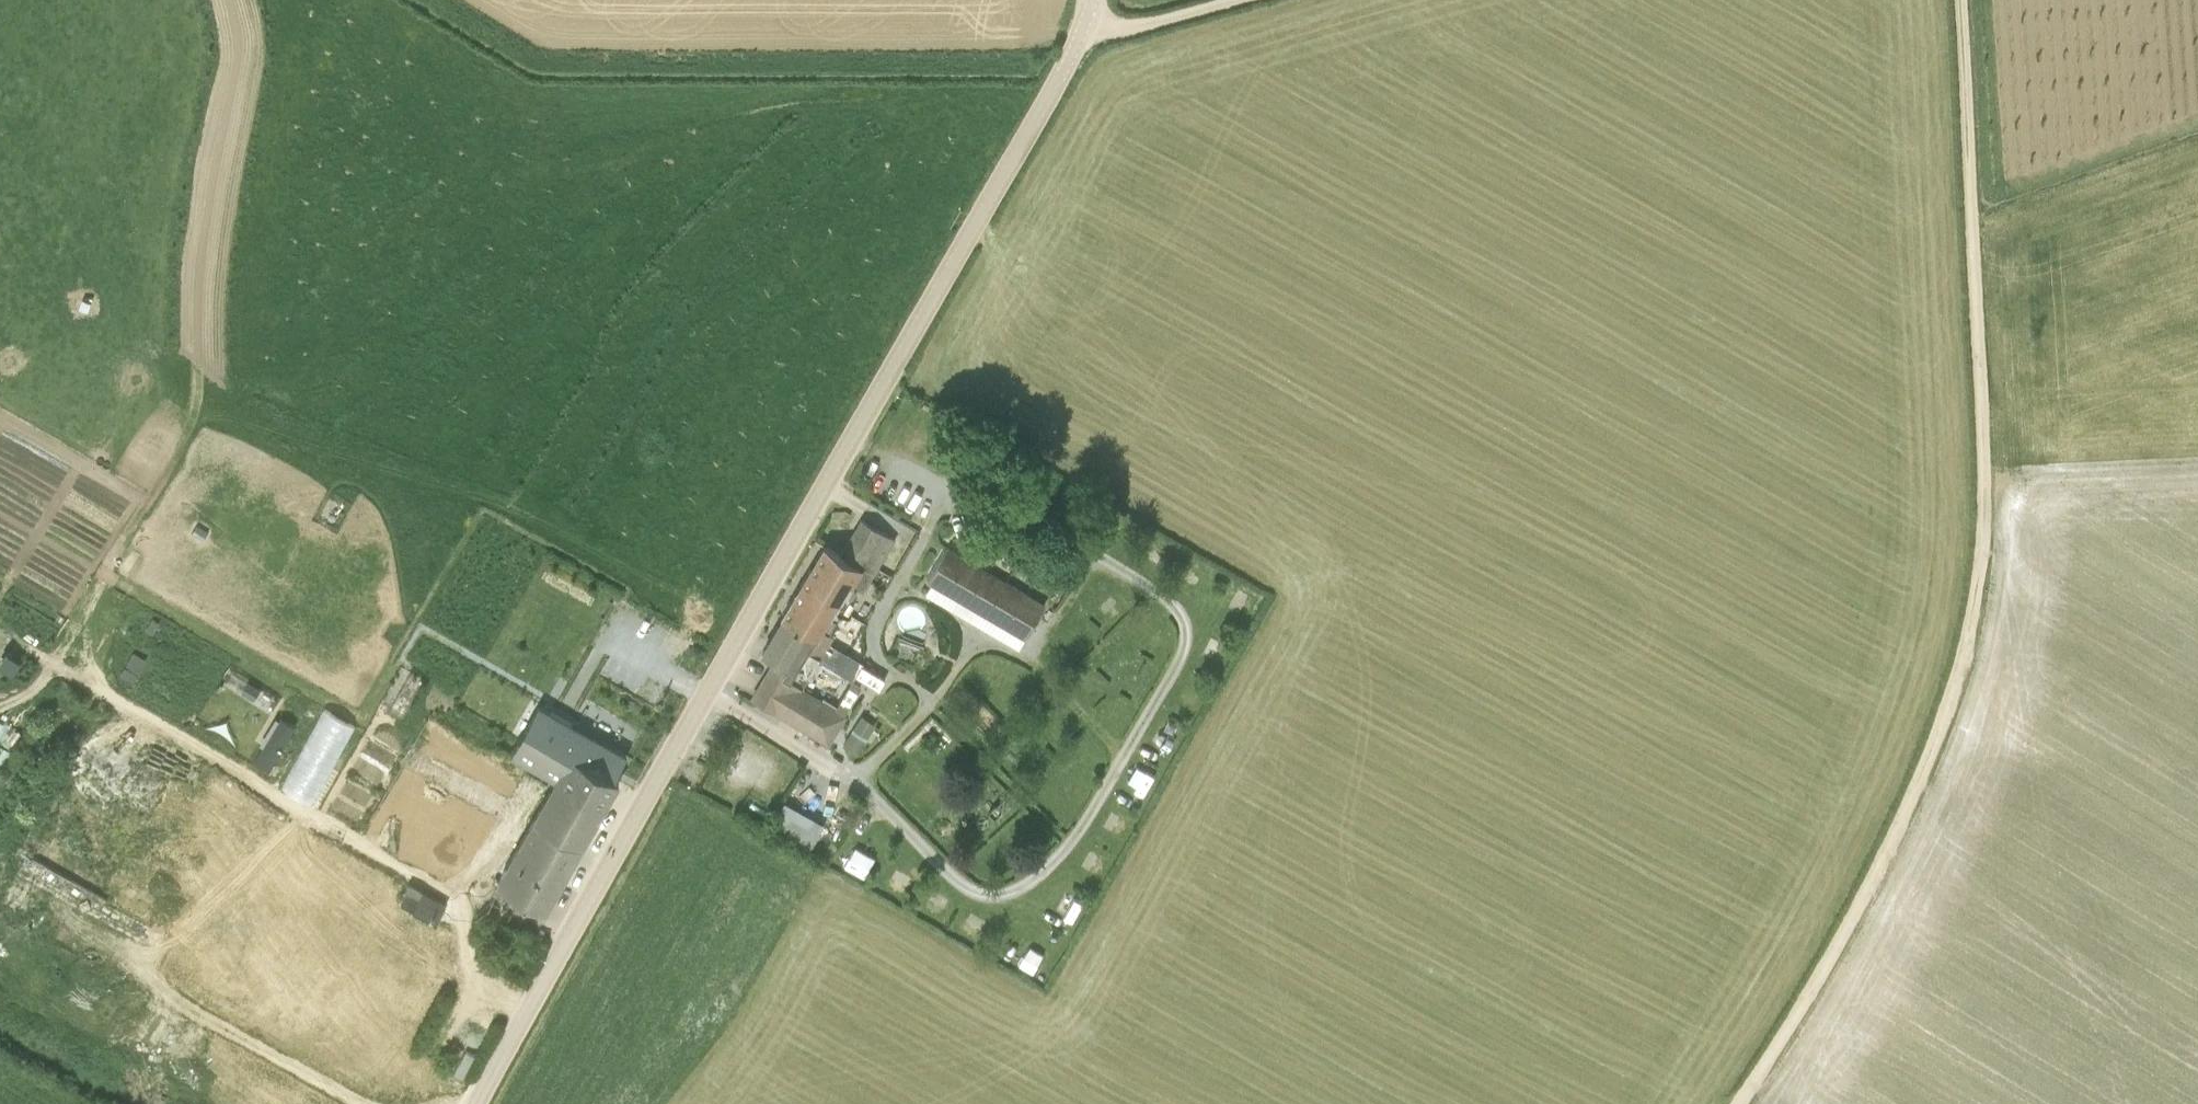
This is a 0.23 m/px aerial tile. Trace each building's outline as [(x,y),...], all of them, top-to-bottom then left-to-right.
[(863,592),(895,537),(862,518),(841,554),(826,545),(783,616),(784,617),(762,652),(775,660),(752,698),(773,710),(784,716),(787,713),(803,722),(800,726),(805,729),(808,725),(825,736),(825,735),(823,733),(829,724),(831,725),(829,723),(835,714),(837,715),(820,704),(823,700),(818,697),(815,701),(799,691),(809,675),(810,675),(834,634),(829,631),(855,587),(863,592)] [(946,591),(967,557),(947,545),(927,580),(946,591)] [(966,603),(986,568),(967,557),(946,591),(966,603)] [(985,614),(1006,580),(986,568),(966,603),(985,614)] [(1005,626),(1025,591),(1006,580),(985,614),(1005,626)] [(1024,637),(1045,603),(1025,591),(1005,626),(1024,637)] [(880,688),(885,678),(862,665),(856,674),(880,688)] [(277,698),(261,688),(249,680),(233,670),(226,681),(242,691),(254,699),(270,709),(277,698)] [(862,684),(853,679),(836,707),(845,712),(862,684)] [(560,882),(577,853),(595,821),(619,779),(615,776),(624,760),(626,755),(572,723),(539,704),(510,753),(556,779),(535,816),(512,855),(512,856),(497,881),(545,908),(560,882)] [(858,749),(878,720),(865,711),(845,741),(858,749)] [(270,768),(296,725),(281,716),(255,759),(270,768)] [(785,801),(770,827),(809,849),(824,823),(785,801)] [(859,843),(848,863),(868,873),(878,853),(859,843)] [(400,899),(437,921),(447,903),(410,882),(400,899)] [(1075,917),(1085,896),(1066,887),(1056,907),(1075,917)]
